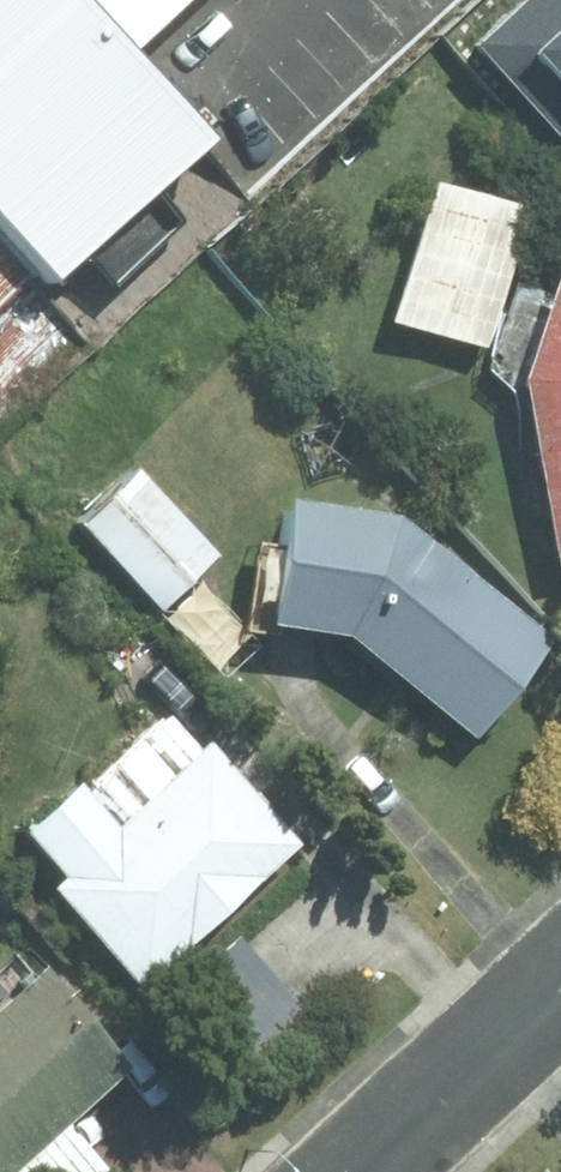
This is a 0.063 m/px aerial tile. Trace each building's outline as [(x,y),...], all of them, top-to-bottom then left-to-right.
[(36,297),(191,157),(114,72),(194,0),(0,0),(0,258),(36,297)] [(480,44),(560,129),(560,0),(526,0),(480,44)] [(489,346),(530,210),(441,183),(400,320),(489,346)] [(36,297),(0,258),(0,330),(36,297)] [(559,295),(520,281),(494,369),(515,391),(532,386),(560,544),(560,287),(559,295)] [(166,606),(220,555),(140,473),(87,525),(166,606)] [(479,731),(553,638),(405,520),(300,503),(294,547),(266,543),(253,626),(277,629),(278,620),(354,631),(479,731)] [(146,979),(300,844),(213,746),(205,754),(170,714),(37,831),(76,875),(63,886),(146,979)] [(305,1013),(241,938),(166,1003),(231,1077),(305,1013)] [(133,1068),(49,974),(0,1017),(0,1171),(16,1171),(71,1123),(133,1068)] [(71,1123),(16,1171),(114,1171),(71,1123)]
